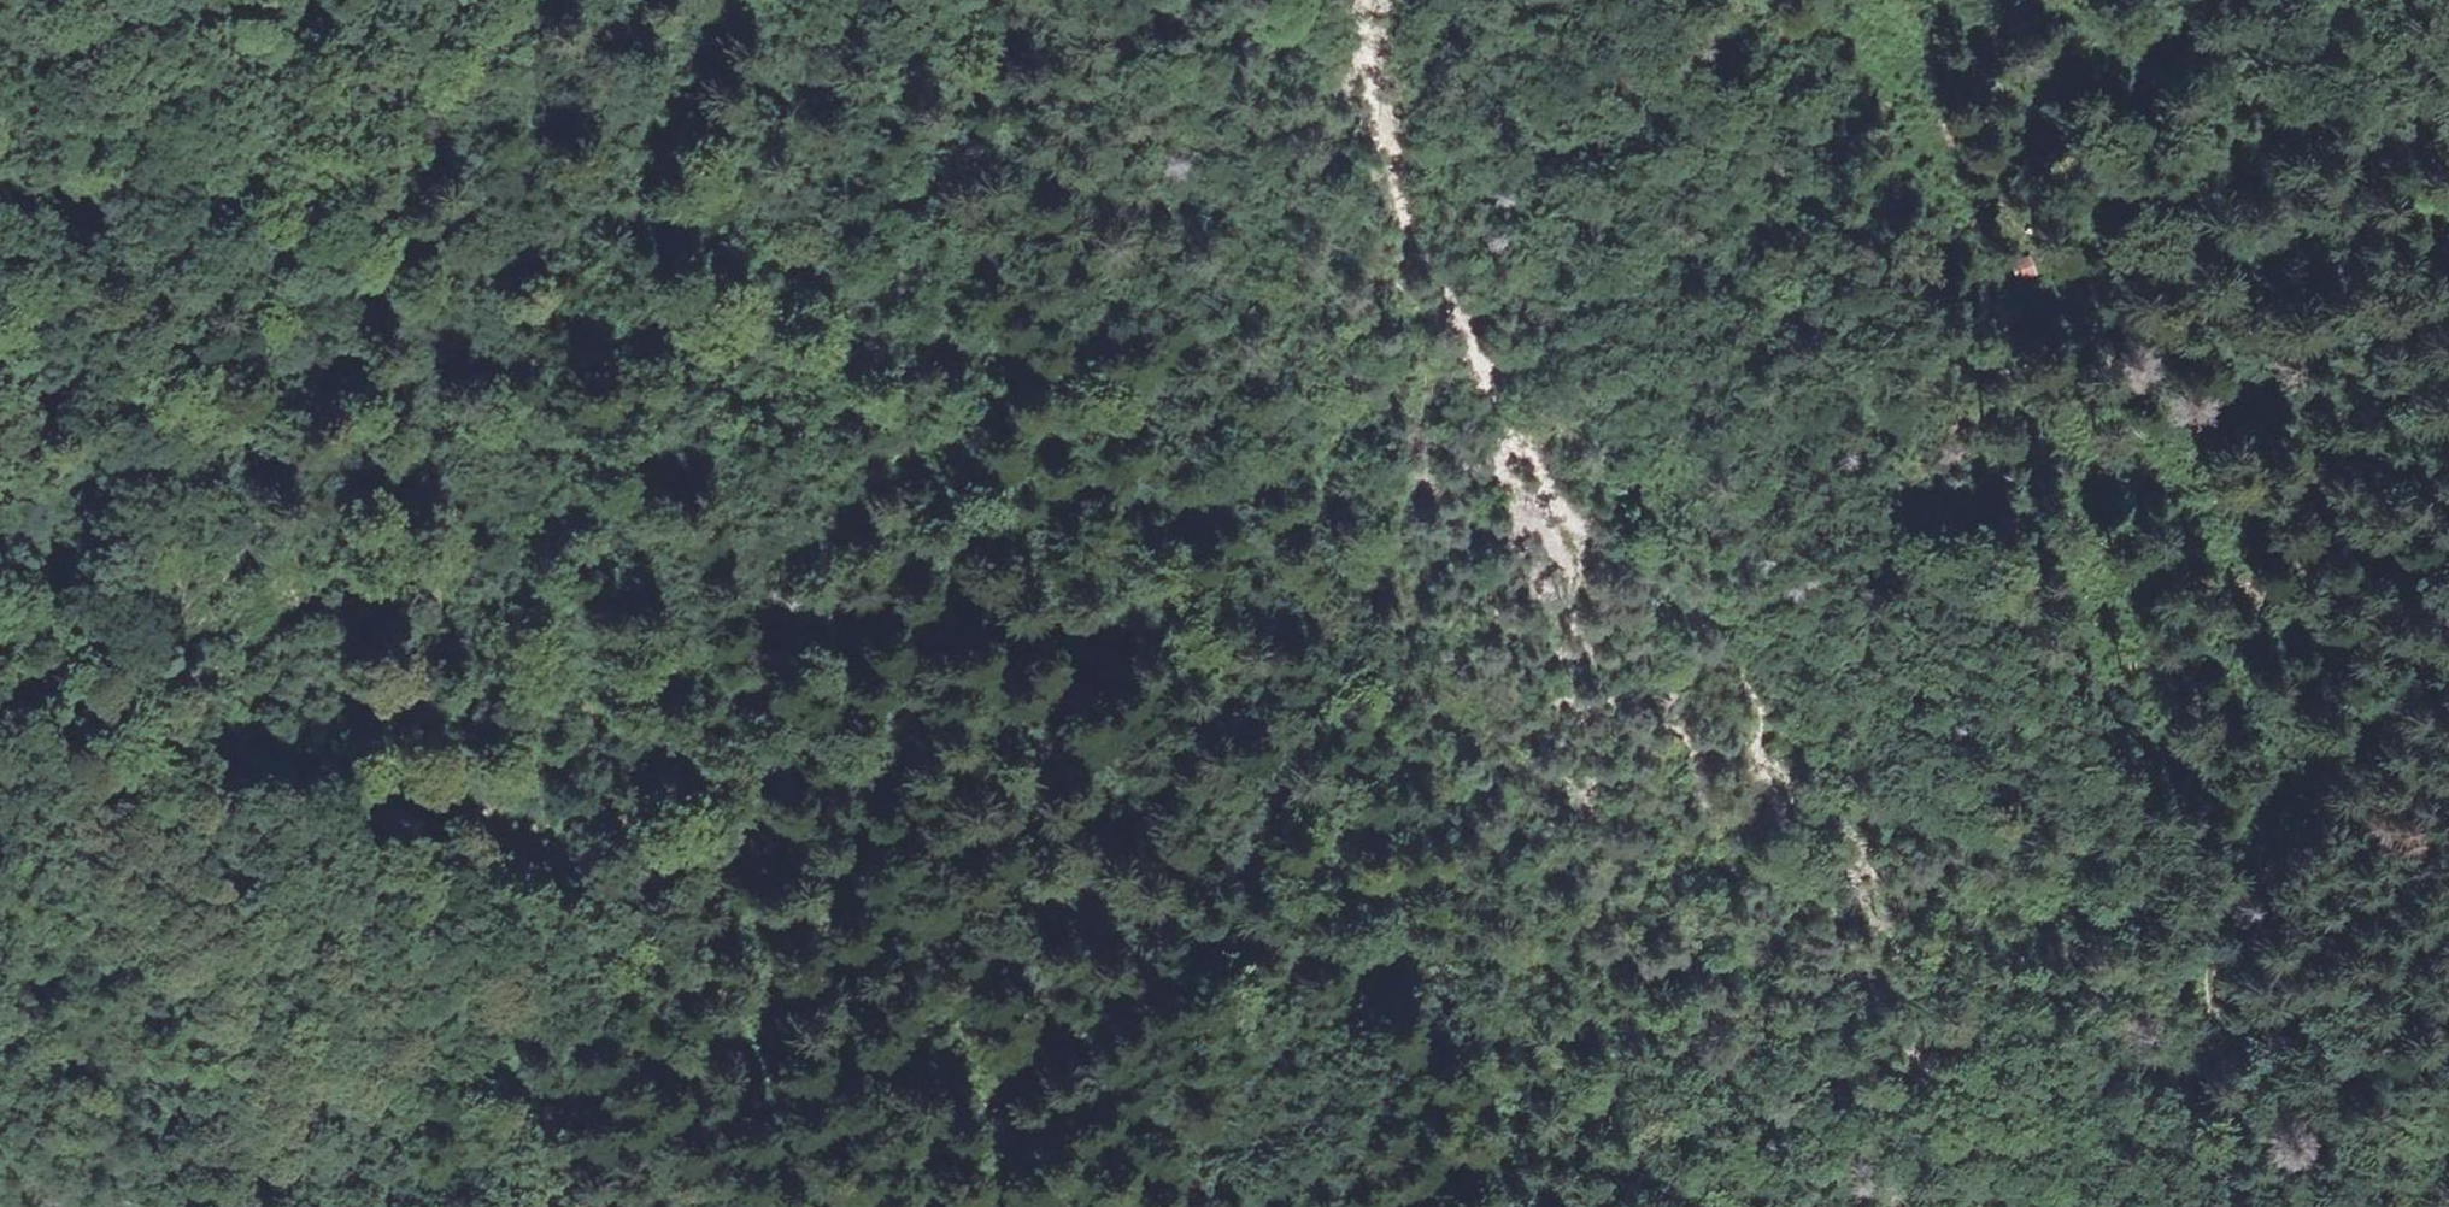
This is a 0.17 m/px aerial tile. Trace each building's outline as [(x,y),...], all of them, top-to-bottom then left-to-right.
[(1997,262),(2004,278),(2023,270),(2016,254),(1997,262)]
